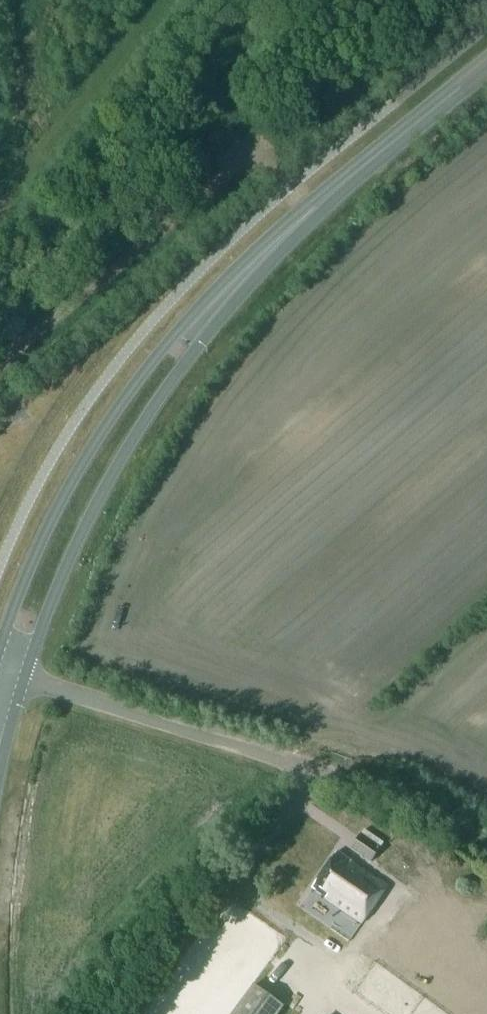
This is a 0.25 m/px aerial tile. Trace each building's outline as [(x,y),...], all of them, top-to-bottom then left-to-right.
[(381,847),(361,833),(352,847),(371,860),(381,847)] [(312,888),(363,922),(387,886),(337,851),(312,888)] [(331,1013),(377,1013),(378,1012),(381,1013),(465,1013),(475,1000),(424,964),(431,953),(422,947),(416,956),(386,935),(331,1013)] [(236,1013),(283,1013),(289,1005),(257,983),(236,1013)]
